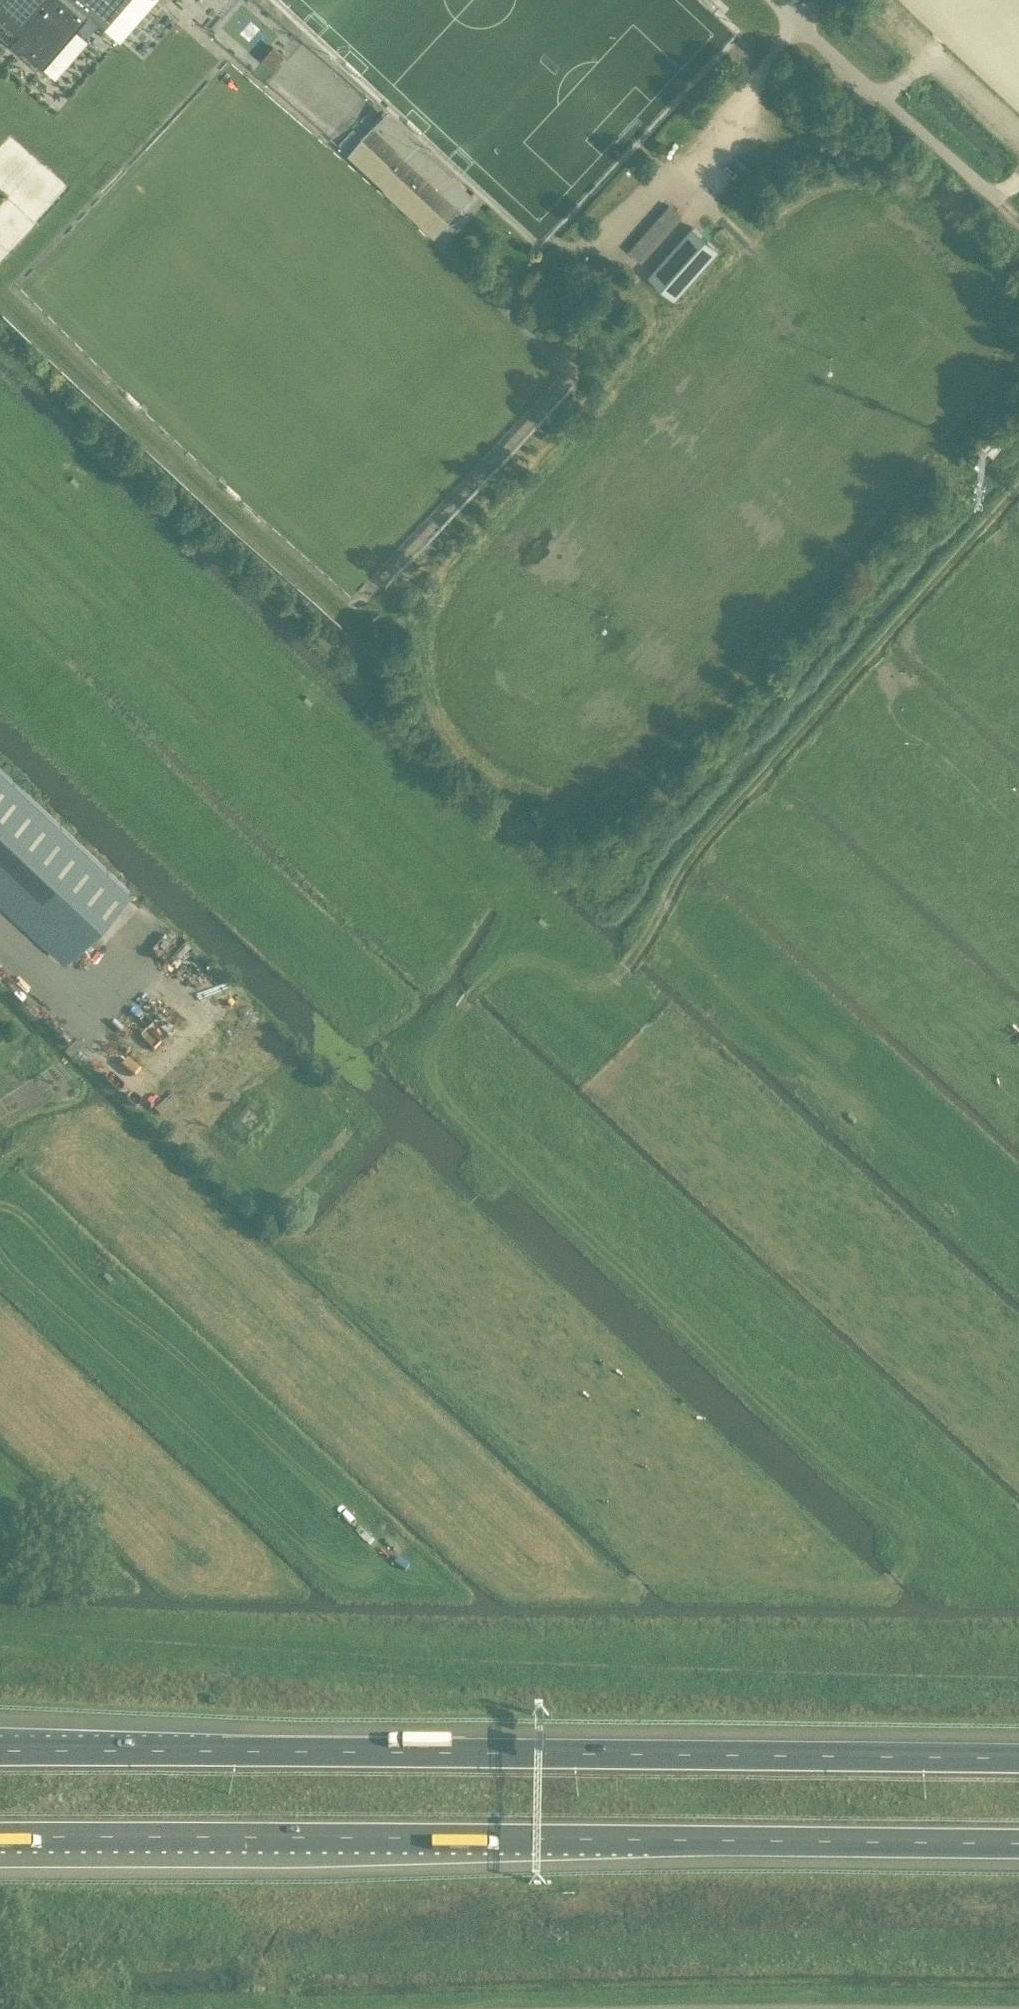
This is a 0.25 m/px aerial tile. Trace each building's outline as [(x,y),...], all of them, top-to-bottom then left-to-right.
[(18,32),(9,43),(18,51),(21,48),(42,66),(87,12),(89,13),(120,40),(155,0),(0,0),(0,16),(18,32)] [(272,45),(261,58),(272,67),(283,55),(272,45)] [(374,123),(461,206),(475,192),(387,109),(374,123)] [(374,123),(361,136),(449,219),(461,206),(374,123)] [(435,234),(449,219),(361,136),(347,152),(435,234)] [(659,243),(684,216),(683,215),(670,204),(660,215),(646,230),(659,243)] [(674,297),(717,249),(693,227),(650,276),(674,297)] [(72,950),(129,889),(0,767),(0,882),(72,950)]
